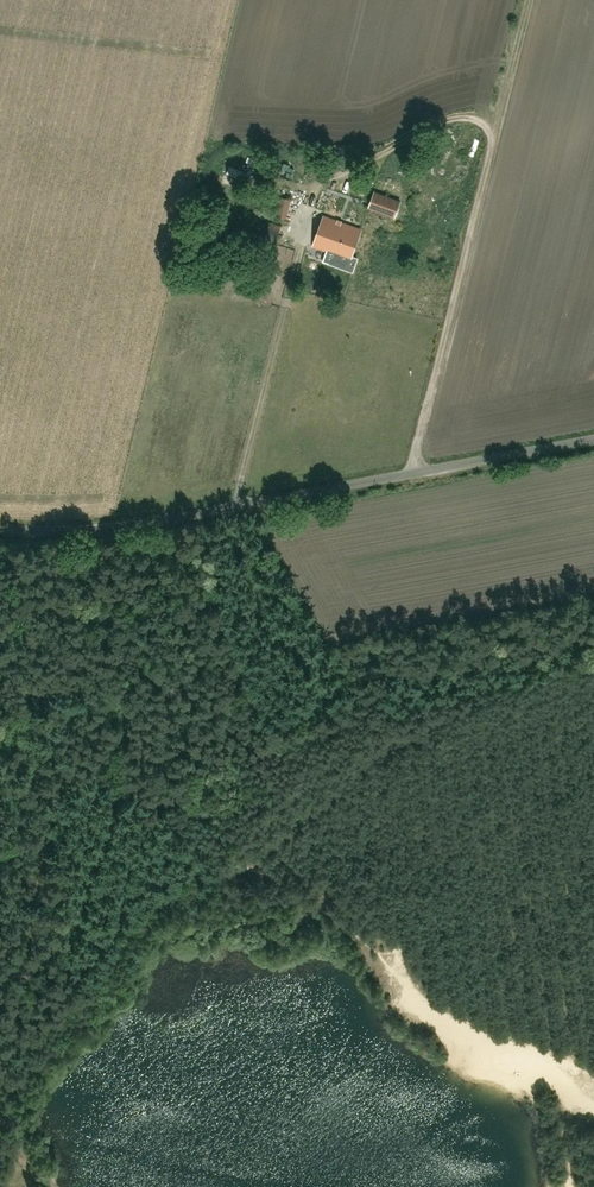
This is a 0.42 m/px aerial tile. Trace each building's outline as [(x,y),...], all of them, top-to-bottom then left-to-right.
[(371,194),(365,211),(392,220),(398,203),(371,194)] [(363,254),(353,251),(360,230),(319,217),(310,244),(328,250),(325,261),(357,272),(363,254)]
